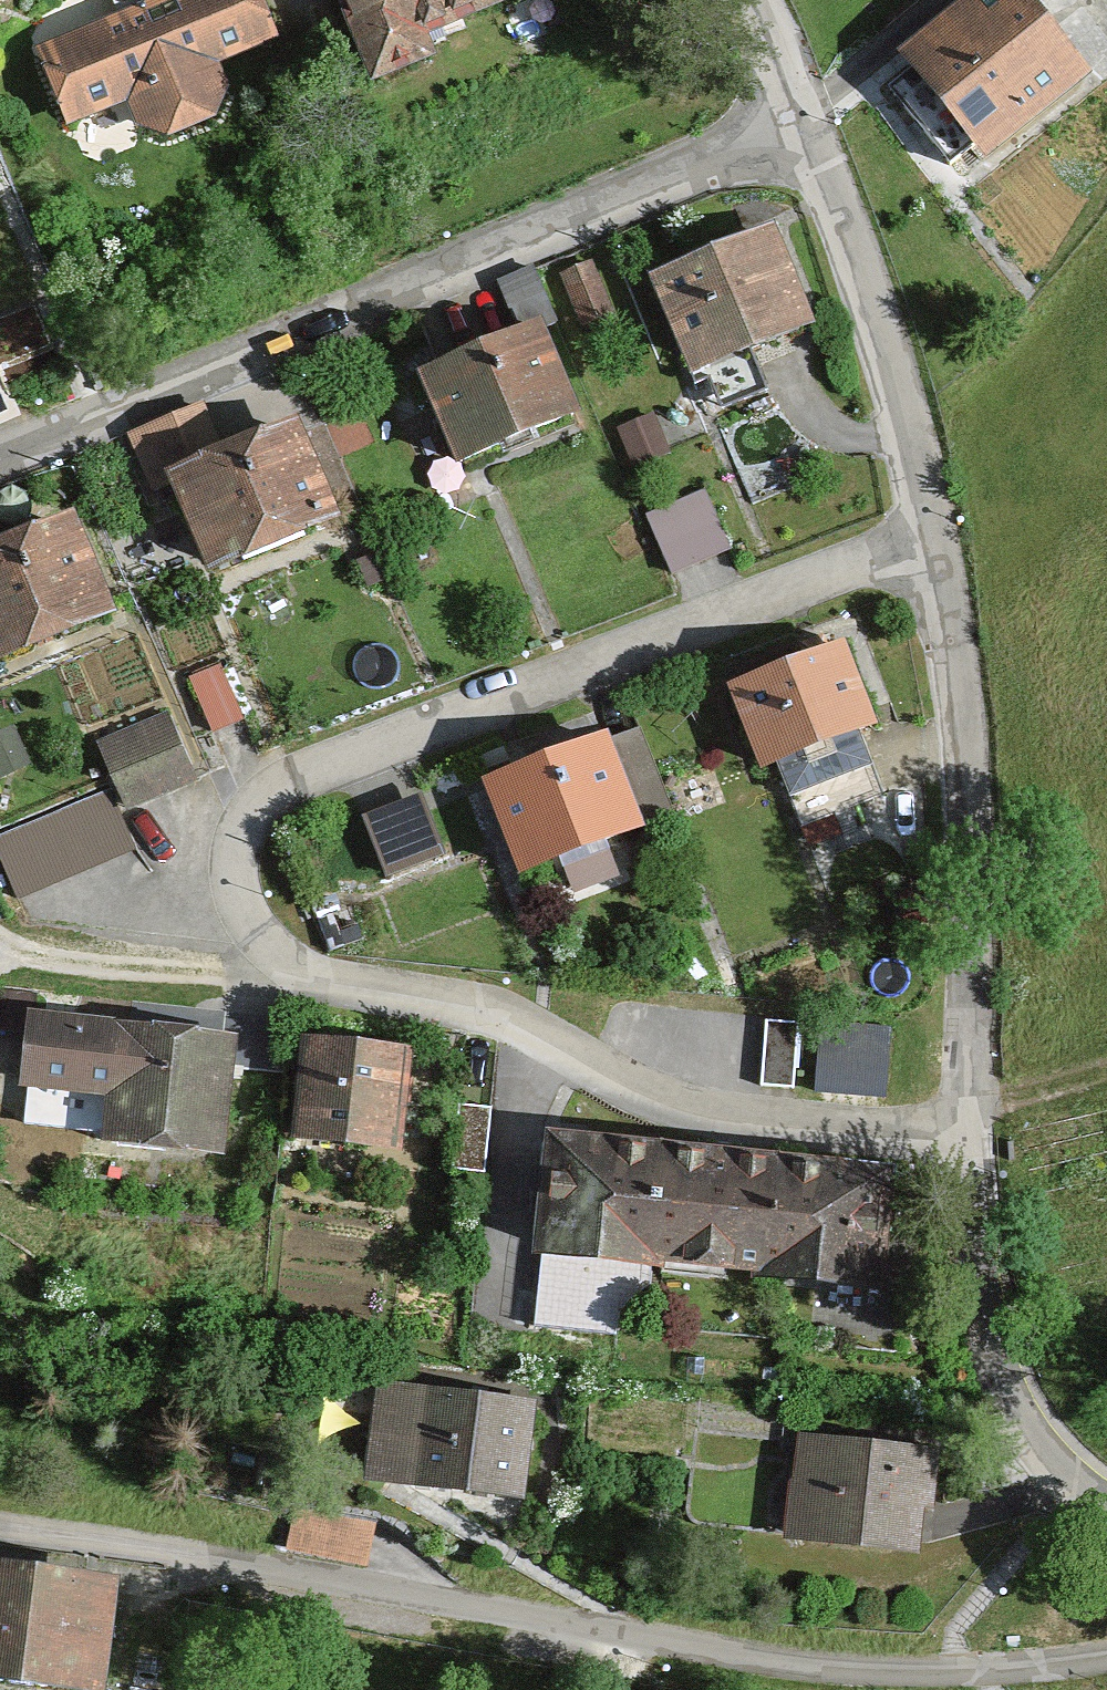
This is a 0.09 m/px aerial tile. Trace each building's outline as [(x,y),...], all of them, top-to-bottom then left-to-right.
[(34,58),(69,139),(133,112),(152,157),(241,119),(221,70),(281,44),(262,0),(169,0),(34,58)] [(376,84),(511,19),(502,0),(335,0),(376,84)] [(1036,0),(973,0),(895,64),(987,175),(1102,81),(1036,0)] [(780,238),(655,288),(690,375),(815,325),(780,238)] [(544,329),(426,380),(470,479),(588,428),(544,329)] [(288,434),(172,483),(216,584),(331,535),(288,434)] [(658,503),(674,561),(734,545),(718,486),(658,503)] [(0,549),(0,671),(111,627),(70,521),(0,549)] [(889,729),(848,644),(727,701),(767,786),(889,729)] [(130,799),(203,771),(176,703),(104,731),(130,799)] [(641,731),(490,789),(528,889),(680,831),(641,731)] [(0,818),(0,821),(19,885),(140,848),(120,782),(0,818)] [(423,790),(372,813),(397,867),(447,844),(423,790)] [(898,1020),(828,1017),(824,1082),(894,1085),(898,1020)] [(239,1032),(23,1023),(20,1099),(112,1103),(109,1151),(233,1156),(239,1032)] [(409,1051),(307,1046),(302,1149),(404,1154),(409,1051)] [(899,1175),(542,1149),(533,1277),(890,1303),(899,1175)] [(547,1411),(378,1396),(370,1492),(538,1506),(547,1411)] [(941,1457),(804,1444),(793,1546),(931,1560),(941,1457)] [(0,1576),(0,1689),(112,1689),(122,1587),(0,1576)]
